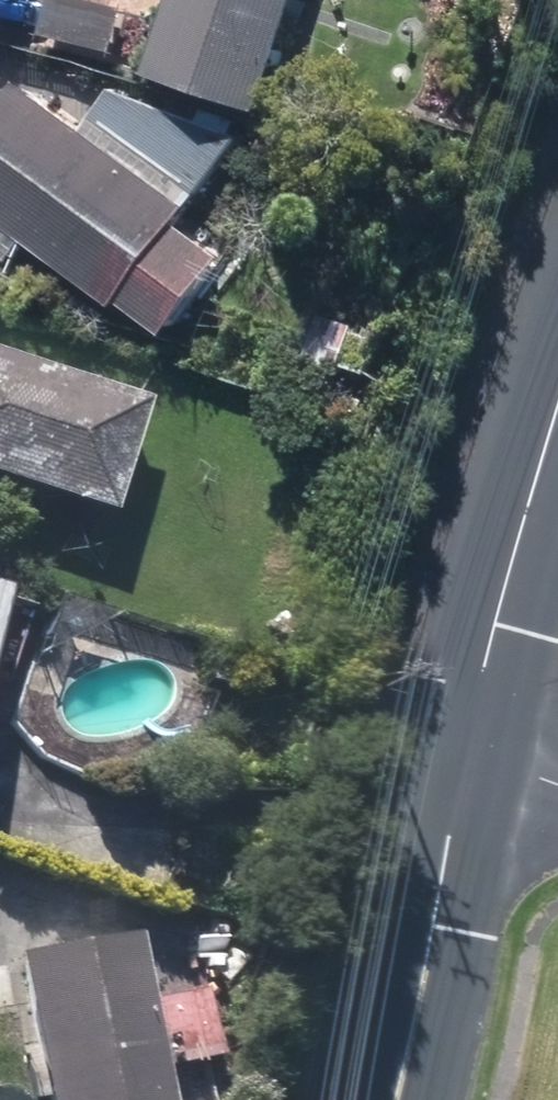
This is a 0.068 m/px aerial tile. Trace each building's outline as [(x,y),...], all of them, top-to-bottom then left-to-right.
[(88,0),(56,0),(47,38),(116,54),(127,9),(88,0)] [(155,73),(267,108),(301,0),(178,0),(155,73)] [(84,123),(104,93),(52,58),(32,89),(84,123)] [(173,337),(228,261),(180,226),(239,145),(134,69),(89,133),(25,87),(0,121),(0,244),(18,257),(33,236),(173,337)] [(0,360),(0,485),(108,519),(143,405),(0,360)] [(0,597),(0,626),(8,600),(0,597)] [(14,956),(41,1099),(164,1099),(134,934),(14,956)] [(202,990),(152,1000),(166,1069),(216,1059),(202,990)]
